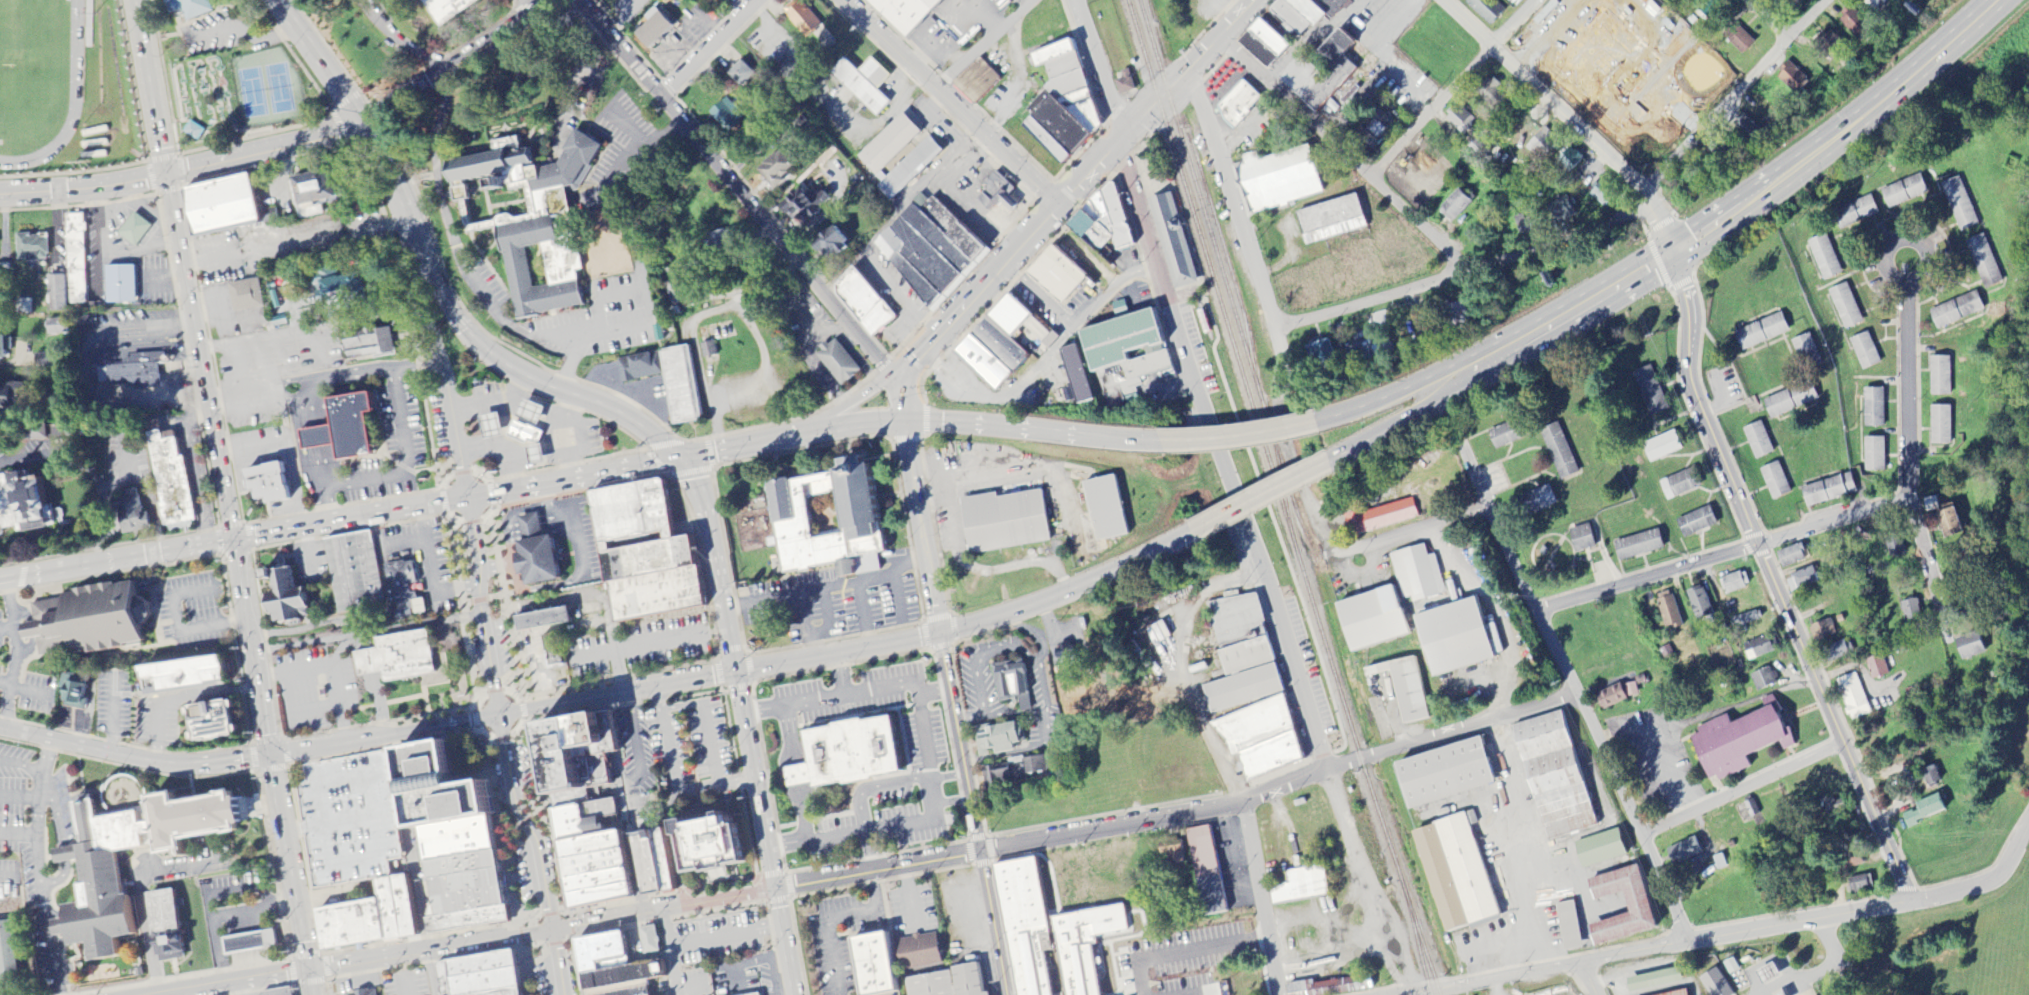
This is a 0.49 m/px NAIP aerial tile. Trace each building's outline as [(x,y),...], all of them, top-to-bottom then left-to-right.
[(171,12),(181,8),(185,21),(212,10),(207,0),(166,0),(171,12)] [(485,0),(415,0),(434,31),(485,0)] [(808,40),(825,28),(805,0),(799,0),(786,9),(808,40)] [(910,39),(947,0),(868,0),(910,39)] [(1243,43),(1283,0),(1349,0),(1333,17),(1327,14),(1315,28),(1311,24),(1270,67),(1243,43)] [(1489,27),(1503,12),(1489,0),(1467,0),(1463,4),(1489,27)] [(1873,12),(1883,0),(1859,0),(1873,12)] [(1836,20),(1858,40),(1871,27),(1848,6),(1836,20)] [(680,30),(667,11),(639,31),(653,49),(680,30)] [(1754,43),(1734,25),(1722,37),(1742,55),(1754,43)] [(1282,77),(1309,48),(1318,56),(1342,29),(1357,43),(1343,58),(1355,69),(1318,110),(1282,77)] [(1818,44),(1832,56),(1842,43),(1828,32),(1818,44)] [(1064,166),(1102,126),(1072,40),(1033,54),(1037,67),(1044,65),(1049,81),(1024,108),(1032,115),(1022,125),(1064,166)] [(880,118),(895,102),(881,89),(894,75),(876,58),(863,72),(849,58),(835,73),(880,118)] [(745,91),(760,74),(745,60),(730,77),(745,91)] [(981,60),(1001,80),(975,105),(955,85),(981,60)] [(1796,96),(1809,81),(1789,62),(1775,77),(1796,96)] [(1129,69),(1135,89),(1120,94),(1116,80),(1124,78),(1121,71),(1129,69)] [(1491,108),(1505,94),(1488,77),(1474,92),(1491,108)] [(1244,81),(1261,97),(1240,119),(1245,124),(1238,132),(1225,120),(1220,106),(1244,81)] [(750,118),(731,97),(712,114),(732,135),(750,118)] [(1443,122),(1464,135),(1474,119),(1454,106),(1443,122)] [(903,111),(921,130),(875,172),(858,154),(903,111)] [(1356,136),(1372,150),(1394,125),(1378,111),(1356,136)] [(1751,148),(1763,135),(1742,115),(1730,129),(1751,148)] [(587,307),(582,274),(587,268),(584,252),(579,250),(569,188),(577,187),(602,159),(608,145),(580,131),(574,138),(561,165),(537,169),(543,156),(535,149),(527,150),(525,137),(498,142),(500,154),(453,162),(460,202),(475,200),(472,181),(499,177),(506,181),(508,178),(510,191),(530,187),(535,220),(503,225),(518,319),(587,307)] [(928,135),(942,150),(892,198),(878,183),(928,135)] [(1580,160),(1563,144),(1551,157),(1568,173),(1580,160)] [(1234,168),(1244,165),(1242,157),(1256,152),(1259,162),(1310,145),(1325,192),(1249,216),(1234,168)] [(786,184),(782,176),(799,166),(790,150),(761,166),(774,190),(786,184)] [(346,167),(308,178),(315,206),(355,196),(346,167)] [(831,206),(817,192),(815,194),(810,189),(817,182),(812,176),(815,173),(812,169),(797,183),(804,189),(786,207),(806,229),(831,206)] [(1016,214),(1024,206),(1013,195),(1018,189),(1000,171),(986,185),(991,189),(980,201),(992,213),(1004,201),(1016,214)] [(192,189),(202,239),(269,225),(259,175),(192,189)] [(1880,189),(1886,209),(1927,195),(1920,175),(1880,189)] [(1958,232),(1977,225),(1959,176),(1940,183),(1958,232)] [(1617,197),(1601,181),(1589,195),(1605,210),(1617,197)] [(1071,225),(1110,184),(1116,185),(1135,244),(1117,250),(1113,235),(1098,251),(1071,225)] [(1459,188),(1437,211),(1451,224),(1473,201),(1459,188)] [(1159,194),(1171,190),(1198,281),(1175,290),(1149,198),(1159,194)] [(988,246),(930,307),(878,240),(927,191),(988,246)] [(1577,215),(1568,195),(1547,205),(1556,224),(1577,215)] [(1878,214),(1870,195),(1831,212),(1839,231),(1878,214)] [(1365,229),(1356,196),(1294,213),(1304,246),(1365,229)] [(157,229),(139,213),(121,233),(139,249),(157,229)] [(87,305),(86,215),(67,215),(68,274),(51,275),(51,312),(69,311),(69,305),(87,305)] [(1514,219),(1519,235),(1532,229),(1527,215),(1514,219)] [(820,253),(834,261),(839,254),(845,258),(858,237),(838,225),(820,253)] [(733,230),(717,232),(719,248),(735,246),(733,230)] [(1821,281),(1841,274),(1826,234),(1807,241),(1821,281)] [(1964,242),(1983,289),(2002,281),(1983,234),(1964,242)] [(50,261),(50,237),(19,236),(18,261),(50,261)] [(1053,244),(1088,277),(1063,304),(1028,271),(1053,244)] [(378,301),(375,288),(364,290),(359,266),(338,271),(336,262),(268,278),(275,308),(283,306),(279,291),(287,289),(289,296),(314,290),(316,301),(324,299),(328,313),(378,301)] [(896,315),(853,265),(838,283),(838,292),(871,334),(896,315)] [(109,304),(139,304),(138,267),(109,267),(109,304)] [(231,283),(234,312),(265,309),(262,280),(231,283)] [(1843,330),(1862,323),(1847,283),(1828,290),(1843,330)] [(990,313),(1012,290),(1055,331),(1033,354),(1030,351),(990,313)] [(1966,318),(1958,299),(1928,311),(1936,330),(1966,318)] [(1467,322),(1463,302),(1444,305),(1448,326),(1467,322)] [(1196,311),(1202,333),(1209,331),(1203,308),(1196,311)] [(1153,309),(1174,376),(1135,388),(1138,397),(1107,407),(1083,330),(1153,309)] [(990,313),(955,351),(995,388),(1030,351),(990,313)] [(1733,332),(1741,351),(1788,333),(1780,313),(1733,332)] [(70,335),(71,322),(51,322),(51,335),(70,335)] [(398,354),(394,328),(378,330),(378,333),(349,337),(352,360),(398,354)] [(1880,364),(1868,332),(1849,339),(1860,371),(1880,364)] [(1791,341),(1803,370),(1821,362),(1809,333),(1791,341)] [(12,362),(12,337),(0,337),(0,362),(12,362)] [(860,367),(841,383),(816,353),(836,337),(860,367)] [(1305,346),(1312,374),(1335,369),(1329,340),(1305,346)] [(687,342),(701,416),(673,422),(659,348),(687,342)] [(702,345),(704,359),(719,357),(717,343),(702,345)] [(1076,387),(1073,388),(1077,405),(1096,400),(1083,345),(1066,349),(1076,387)] [(36,355),(38,371),(63,368),(60,351),(36,355)] [(624,384),(665,377),(661,353),(619,360),(624,384)] [(1950,396),(1949,357),(1929,357),(1930,396),(1950,396)] [(1649,416),(1668,409),(1650,365),(1631,373),(1649,416)] [(1762,398),(1768,418),(1817,403),(1810,383),(1762,398)] [(21,407),(21,386),(0,387),(0,407),(21,407)] [(1882,388),(1862,389),(1863,428),(1883,427),(1882,388)] [(304,431),(307,452),(337,447),(339,463),(381,457),(375,413),(382,412),(379,394),(330,401),(334,427),(304,431)] [(545,426),(552,409),(529,401),(523,418),(545,426)] [(1950,445),(1951,407),(1930,407),(1930,444),(1950,445)] [(507,438),(504,415),(488,417),(491,440),(507,438)] [(1513,420),(1486,433),(1494,451),(1522,438),(1513,420)] [(1741,428),(1754,460),(1773,453),(1760,421),(1741,428)] [(542,448),(547,431),(517,422),(511,439),(542,448)] [(1559,481),(1579,473),(1559,422),(1539,429),(1559,481)] [(188,457),(183,458),(180,439),(166,441),(165,432),(151,433),(163,527),(197,523),(188,457)] [(1681,451),(1674,432),(1641,444),(1648,463),(1681,451)] [(1883,438),(1863,438),(1864,472),(1884,471),(1883,438)] [(837,464),(836,457),(858,452),(860,462),(867,460),(885,548),(876,550),(880,569),(838,577),(835,563),(786,572),(768,483),(833,470),(832,465),(837,464)] [(1772,501),(1791,493),(1778,462),(1759,470),(1772,501)] [(255,493),(262,492),(263,501),(274,500),(274,505),(295,502),(292,465),(253,469),(255,493)] [(1658,482),(1666,501),(1698,488),(1690,469),(1658,482)] [(0,490),(7,489),(8,494),(0,495),(0,509),(2,529),(21,526),(22,534),(61,529),(54,477),(40,479),(39,472),(0,477),(0,487),(0,490)] [(1800,487),(1806,507),(1856,494),(1851,474),(1800,487)] [(1090,483),(1101,543),(1132,537),(1121,477),(1090,483)] [(662,480),(671,531),(599,544),(590,493),(662,480)] [(1556,504),(1548,485),(1515,498),(1523,518),(1556,504)] [(131,535),(159,530),(153,493),(141,495),(140,490),(124,492),(131,535)] [(1055,543),(1048,492),(1001,498),(1001,495),(966,500),(974,554),(1055,543)] [(1927,513),(1941,510),(1937,496),(1923,500),(1927,513)] [(1417,521),(1413,500),(1343,515),(1347,535),(1417,521)] [(1683,540),(1716,525),(1708,506),(1675,520),(1683,540)] [(1944,540),(1963,534),(1954,508),(1935,514),(1944,540)] [(1594,548),(1587,524),(1567,531),(1574,554),(1594,548)] [(370,530),(324,539),(339,614),(385,605),(370,530)] [(1662,550),(1658,530),(1612,542),(1617,561),(1662,550)] [(552,536),(560,578),(528,584),(519,542),(552,536)] [(703,605),(689,537),(602,554),(615,622),(703,605)] [(1889,558),(1905,554),(1900,537),(1885,540),(1889,558)] [(1775,553),(1781,569),(1806,560),(1800,544),(1775,553)] [(1444,595),(1434,555),(1426,556),(1423,545),(1389,554),(1400,600),(1410,598),(1411,603),(1444,595)] [(383,563),(413,558),(417,581),(407,583),(409,592),(416,591),(419,607),(412,608),(413,617),(392,621),(383,563)] [(260,569),(289,564),(293,588),(303,587),(308,614),(299,616),(300,620),(279,624),(278,618),(268,620),(263,594),(272,592),(270,580),(262,581),(260,569)] [(1790,593),(1817,583),(1811,568),(1785,578),(1790,593)] [(1720,579),(1725,595),(1749,586),(1744,571),(1720,579)] [(151,645),(157,617),(154,603),(146,601),(143,582),(34,600),(30,618),(31,625),(26,625),(29,641),(41,639),(44,656),(73,652),(87,654),(89,654),(94,655),(151,645)] [(1334,603),(1348,653),(1407,636),(1393,586),(1334,603)] [(1697,623),(1713,616),(1701,586),(1685,593),(1697,623)] [(1654,596),(1666,632),(1682,627),(1670,591),(1654,596)] [(1206,605),(1225,679),(1201,685),(1208,714),(1282,694),(1256,592),(1206,605)] [(1430,678),(1491,661),(1473,599),(1412,616),(1430,678)] [(1905,623),(1921,619),(1917,599),(1900,603),(1905,623)] [(521,632),(518,616),(568,606),(572,622),(521,632)] [(1730,620),(1733,629),(1760,620),(1757,611),(1730,620)] [(1814,643),(1836,634),(1829,619),(1807,628),(1814,643)] [(428,629),(436,672),(384,681),(377,638),(428,629)] [(560,631),(566,662),(548,666),(542,635),(560,631)] [(1953,640),(1960,661),(1985,654),(1977,632),(1953,640)] [(1775,652),(1769,635),(1742,645),(1748,662),(1775,652)] [(1829,663),(1848,653),(1842,640),(1823,651),(1829,663)] [(1871,681),(1888,675),(1881,654),(1864,660),(1871,681)] [(235,683),(231,657),(150,668),(152,682),(167,680),(168,692),(235,683)] [(1389,672),(1400,725),(1427,719),(1414,658),(1362,669),(1364,677),(1389,672)] [(1002,703),(1022,701),(1023,713),(1035,712),(1029,662),(997,665),(1002,703)] [(1750,674),(1755,691),(1774,685),(1768,668),(1750,674)] [(88,711),(93,676),(66,672),(60,706),(88,711)] [(1871,713),(1855,673),(1835,681),(1851,721),(1871,713)] [(1594,695),(1601,711),(1638,694),(1633,682),(1620,688),(1619,684),(1594,695)] [(1689,737),(1707,781),(1715,778),(1717,781),(1749,768),(1744,757),(1778,743),(1782,751),(1795,746),(1787,728),(1782,730),(1775,714),(1779,712),(1772,695),(1759,700),(1763,710),(1729,724),(1726,716),(1696,728),(1698,734),(1689,737)] [(1302,762),(1281,698),(1214,720),(1227,758),(1236,755),(1244,781),(1302,762)] [(201,708),(205,744),(246,739),(242,703),(201,708)] [(552,795),(539,723),(605,712),(618,784),(552,795)] [(1512,725),(1543,842),(1595,828),(1564,712),(1512,725)] [(889,714),(900,771),(819,787),(808,730),(889,714)] [(1022,753),(1021,745),(1028,744),(1025,723),(978,730),(982,758),(992,757),(992,751),(1003,749),(1004,755),(1022,753)] [(402,747),(448,739),(456,783),(480,779),(486,814),(416,826),(402,747)] [(1392,762),(1404,809),(1492,786),(1480,739),(1392,762)] [(985,769),(988,789),(1029,782),(1028,776),(1048,773),(1046,758),(985,769)] [(791,788),(818,786),(816,766),(789,768),(791,788)] [(1940,782),(1934,766),(1921,771),(1927,787),(1940,782)] [(618,784),(620,799),(555,810),(552,795),(618,784)] [(238,797),(242,822),(235,823),(236,830),(181,840),(183,849),(156,854),(154,846),(148,806),(146,797),(171,792),(172,802),(229,792),(230,798),(238,797)] [(154,846),(117,852),(124,895),(129,894),(136,933),(116,937),(120,955),(91,960),(88,941),(71,943),(65,905),(83,902),(73,845),(79,844),(71,797),(93,794),(97,815),(148,806),(154,846)] [(1944,813),(1939,795),(1914,802),(1917,811),(1902,815),(1906,830),(1917,827),(1915,821),(1944,813)] [(1841,800),(1833,802),(1832,797),(1820,800),(1825,816),(1844,811),(1841,800)] [(555,810),(620,799),(626,829),(560,841),(555,810)] [(1764,822),(1753,799),(1743,803),(1754,826),(1764,822)] [(704,870),(689,872),(682,833),(674,834),(672,819),(685,816),(686,823),(716,817),(715,812),(729,809),(732,824),(737,823),(744,863),(729,865),(730,868),(704,873),(704,870)] [(1411,830),(1442,934),(1498,917),(1471,826),(1477,824),(1473,812),(1411,830)] [(422,861),(416,826),(486,814),(492,849),(422,861)] [(1185,831),(1202,918),(1225,913),(1208,826),(1185,831)] [(648,831),(662,828),(673,890),(659,893),(648,831)] [(560,841),(621,830),(624,847),(563,858),(560,841)] [(1572,844),(1580,869),(1624,856),(1617,830),(1572,844)] [(659,893),(641,896),(630,834),(648,831),(659,893)] [(1671,866),(1700,855),(1694,838),(1665,849),(1671,866)] [(1181,866),(1180,843),(1157,844),(1158,855),(1167,855),(1167,866),(1181,866)] [(563,858),(624,847),(628,866),(566,877),(563,858)] [(425,879),(422,861),(492,849),(495,867),(425,879)] [(1842,871),(1861,866),(1858,854),(1839,859),(1842,871)] [(1060,992),(1060,994),(1014,994),(991,864),(1034,856),(1050,951),(1045,951),(1052,994),(1060,992)] [(566,877),(628,866),(630,882),(569,893),(566,877)] [(501,904),(431,916),(425,879),(495,867),(501,904)] [(1269,905),(1326,898),(1322,867),(1284,871),(1285,886),(1267,888),(1269,905)] [(1587,925),(1592,947),(1654,932),(1638,867),(1586,879),(1591,901),(1622,894),(1628,916),(1587,925)] [(414,934),(383,939),(377,898),(374,879),(404,874),(414,934)] [(1869,875),(1846,879),(1849,897),(1872,892),(1869,875)] [(569,893),(630,882),(633,897),(572,908),(569,893)] [(185,956),(174,890),(146,895),(158,961),(185,956)] [(383,939),(324,949),(317,908),(377,898),(383,939)] [(1575,902),(1555,905),(1561,951),(1580,949),(1575,902)] [(504,920),(426,934),(423,918),(431,916),(501,904),(504,920)] [(1091,945),(1099,994),(1063,994),(1051,917),(1120,906),(1124,936),(1094,941),(1095,945),(1091,945)] [(26,990),(18,921),(0,923),(0,973),(1,983),(0,983),(0,991),(0,993),(26,990)] [(641,928),(656,925),(661,951),(646,953),(641,928)] [(227,940),(231,957),(281,946),(278,930),(227,940)] [(577,939),(624,931),(630,965),(583,973),(577,939)] [(891,991),(869,994),(858,994),(848,938),(881,932),(891,991)] [(947,964),(942,933),(901,939),(906,970),(947,964)] [(450,977),(447,960),(512,949),(515,966),(450,977)] [(583,973),(630,965),(664,959),(668,978),(652,981),(586,993),(583,973)] [(450,977),(453,994),(440,994),(434,962),(447,960),(450,977)] [(1754,973),(1761,987),(1780,977),(1773,963),(1754,973)] [(996,993),(989,994),(985,964),(960,967),(964,994),(996,994),(996,993)] [(518,986),(465,994),(453,994),(450,977),(515,966),(518,986)] [(1716,968),(1698,979),(1708,994),(1732,994),(1716,968)] [(1680,983),(1678,969),(1624,980),(1627,994),(1680,983)] [(1387,987),(1343,994),(1287,994),(1285,984),(1312,979),(1313,983),(1384,970),(1387,987)] [(953,972),(909,979),(912,994),(957,994),(953,972)] [(653,986),(599,994),(586,994),(586,993),(652,981),(653,986)] [(518,986),(520,994),(465,994),(518,986)] [(653,986),(654,994),(599,994),(653,986)]
